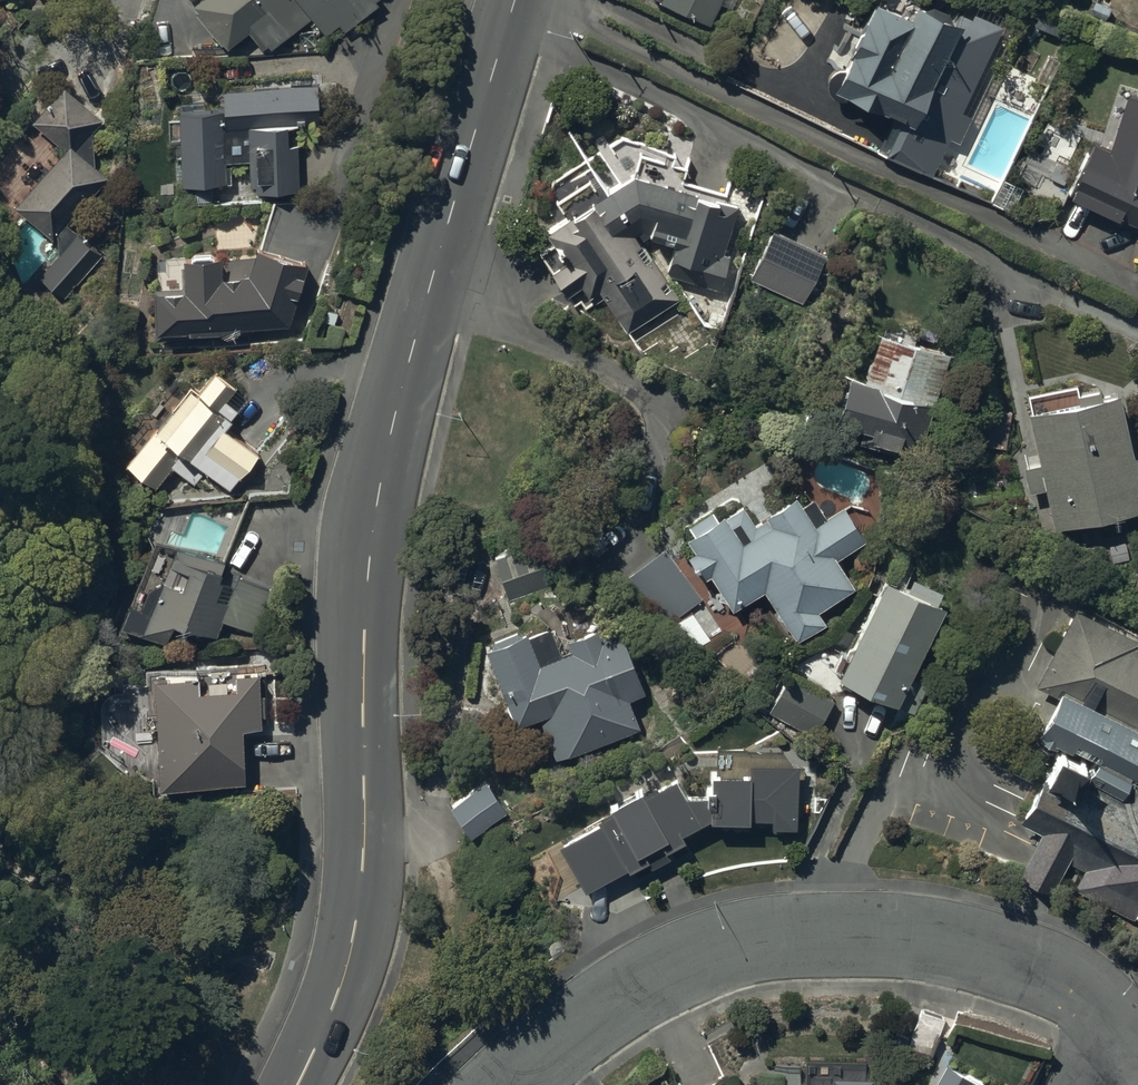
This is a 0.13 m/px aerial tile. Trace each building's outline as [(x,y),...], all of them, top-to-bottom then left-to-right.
[(199,6),(195,9),(219,40),(221,38),(225,43),(249,24),(268,48),(310,15),(324,33),(336,24),(341,31),(374,5),(371,0),(194,0),(199,6)] [(713,29),(727,0),(653,0),(713,29)] [(964,112),(997,36),(965,22),(958,37),(915,18),(909,32),(895,26),(899,17),(878,9),(874,18),(873,17),(847,76),(839,75),(832,76),(828,83),(826,91),(828,102),(834,105),(835,104),(884,125),(883,127),(897,133),(884,163),(935,185),(951,147),(959,150),(972,121),(967,119),(969,114),(964,112)] [(107,108),(68,70),(33,106),(62,135),(55,142),(60,146),(16,191),(56,230),(60,226),(61,247),(46,264),(72,286),(107,246),(70,214),(114,163),(97,148),(95,120),(107,108)] [(318,82),(222,81),(222,98),(182,98),(181,181),(227,181),(227,184),(231,185),(231,165),(226,165),(226,159),(249,159),(249,191),(297,192),(297,142),(288,142),(288,124),(318,124),(318,82)] [(1066,208),(1117,227),(1119,223),(1137,230),(1137,105),(1125,101),(1106,153),(1090,147),(1066,208)] [(738,211),(715,203),(718,194),(698,187),(695,194),(683,190),(684,184),(685,184),(685,183),(685,182),(686,181),(686,180),(686,179),(687,178),(687,177),(687,176),(688,176),(688,175),(688,174),(689,173),(689,172),(689,171),(689,170),(689,169),(690,168),(690,167),(690,166),(690,165),(690,164),(690,163),(690,162),(690,161),(690,160),(690,159),(690,158),(690,157),(690,156),(690,155),(690,154),(690,153),(690,152),(672,144),(667,155),(640,155),(622,149),(609,157),(617,169),(605,176),(613,189),(599,198),(589,184),(556,205),(565,219),(546,231),(543,226),(516,244),(515,245),(515,246),(515,247),(514,248),(514,249),(514,251),(514,252),(514,253),(514,254),(514,255),(514,256),(514,258),(515,259),(515,260),(516,261),(516,262),(517,263),(518,264),(518,265),(519,265),(520,266),(521,267),(522,268),(523,268),(524,269),(525,269),(526,270),(527,270),(529,270),(530,270),(531,271),(532,271),(533,271),(534,270),(536,270),(544,265),(573,312),(580,308),(586,318),(589,317),(603,339),(619,328),(625,338),(677,306),(636,240),(612,225),(639,208),(656,213),(652,224),(690,235),(673,248),(669,265),(670,281),(717,299),(730,265),(719,260),(738,211)] [(825,247),(773,221),(747,272),(800,298),(825,247)] [(305,262),(255,244),(252,261),(219,261),(219,247),(187,247),(187,266),(184,266),(184,267),(184,268),(183,269),(183,270),(183,271),(182,271),(182,272),(182,273),(181,273),(181,274),(180,275),(179,276),(179,277),(178,277),(178,278),(177,278),(177,279),(176,279),(176,280),(175,280),(175,281),(174,281),(173,282),(172,282),(172,283),(158,282),(158,326),(191,327),(191,332),(239,332),(239,324),(283,325),(305,262)] [(949,336),(880,314),(867,355),(850,350),(833,400),(872,412),(869,421),(898,430),(899,426),(918,432),(949,336)] [(150,414),(128,440),(133,444),(127,451),(158,477),(174,459),(196,477),(212,459),(233,477),(264,441),(228,410),(235,402),(225,393),(239,377),(218,359),(206,373),(195,363),(184,377),(178,372),(146,410),(150,414)] [(1118,386),(1076,395),(1074,387),(1026,398),(1041,465),(1023,469),(1029,496),(1044,492),(1053,533),(1137,514),(1137,452),(1133,453),(1118,386)] [(1005,444),(1011,403),(973,397),(967,438),(1005,444)] [(705,565),(711,562),(733,598),(765,579),(798,635),(830,617),(821,601),(857,580),(840,550),(868,534),(845,494),(827,505),(815,485),(804,491),(797,480),(763,500),(770,512),(758,519),(744,495),(727,504),(724,499),(718,503),(714,497),(689,512),(693,518),(688,521),(697,536),(690,540),(705,565)] [(227,553),(178,535),(166,568),(152,563),(144,586),(133,582),(123,609),(170,626),(176,611),(218,627),(224,614),(255,626),(272,582),(240,569),(238,575),(221,568),(227,553)] [(529,538),(497,547),(510,589),(539,581),(540,556),(534,557),(529,538)] [(664,543),(628,569),(667,623),(703,597),(664,543)] [(907,673),(943,587),(884,562),(838,671),(897,696),(893,704),(909,711),(922,680),(907,673)] [(1076,597),(1038,677),(1059,687),(1043,720),(1061,728),(1134,762),(1137,754),(1137,626),(1076,597)] [(527,616),(488,630),(517,711),(540,703),(557,748),(638,719),(626,687),(645,680),(620,610),(571,627),(553,619),(551,615),(530,623),(527,616)] [(264,733),(262,666),(254,666),(254,663),(154,667),(154,672),(146,672),(150,792),(248,789),(246,733),(264,733)] [(834,693),(791,667),(769,705),(812,731),(834,693)] [(1061,728),(1021,814),(1044,824),(1021,874),(1053,889),(1069,854),(1087,862),(1076,885),(1137,913),(1137,764),(1134,762),(1061,728)] [(752,766),(712,765),(712,787),(708,787),(708,796),(712,796),(712,813),(751,814),(751,816),(773,816),(772,825),(797,825),(798,757),(752,756),(752,766)] [(602,802),(560,825),(586,873),(627,852),(628,854),(648,844),(652,851),(670,842),(666,835),(687,825),(683,818),(704,807),(678,757),(644,775),(642,771),(610,788),(613,792),(600,799),(602,802)] [(485,769),(450,789),(472,826),(507,807),(485,769)] [(922,1004),(906,1041),(931,1052),(947,1014),(922,1004)] [(876,1065),(868,1065),(869,1053),(836,1052),(835,1063),(832,1063),(832,1069),(755,1065),(754,1084),(875,1084),(876,1065)] [(970,1066),(974,1060),(961,1053),(957,1061),(951,1058),(937,1084),(1008,1084),(970,1066)]
